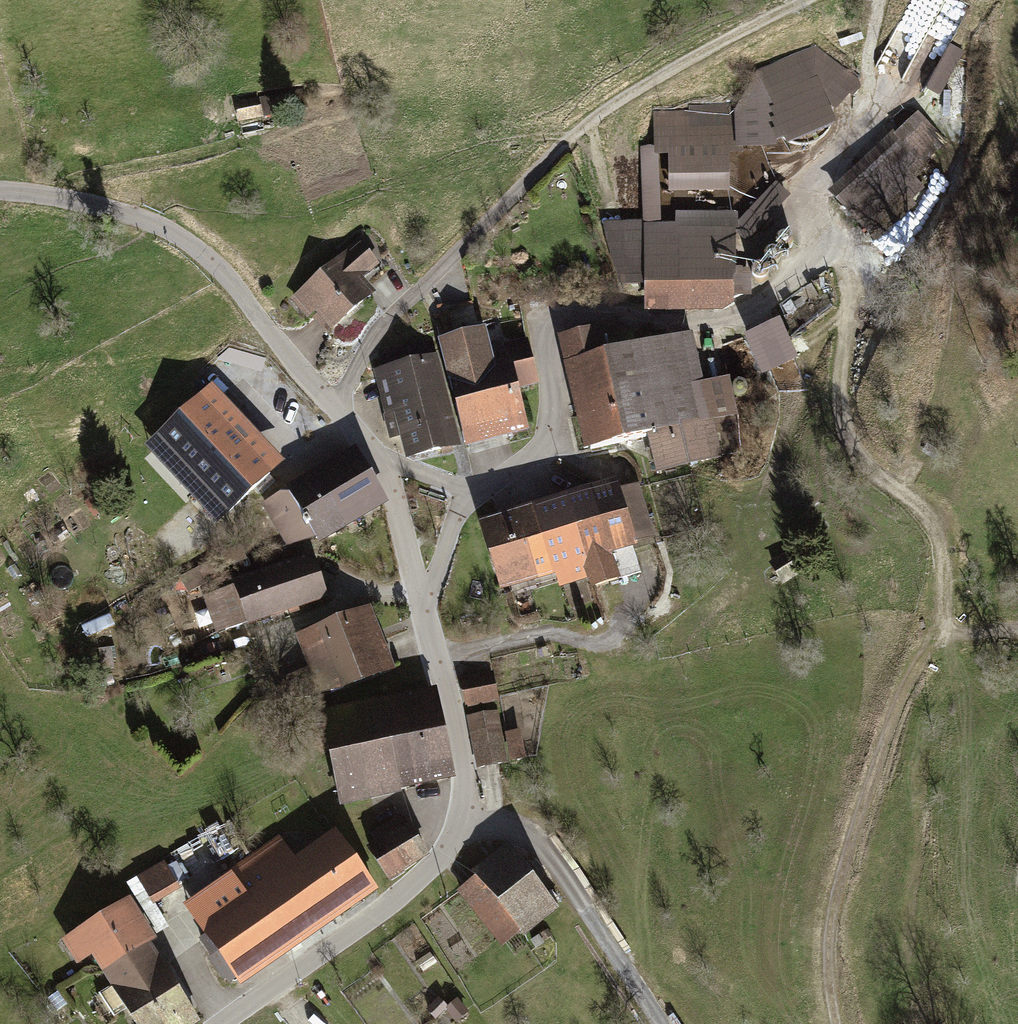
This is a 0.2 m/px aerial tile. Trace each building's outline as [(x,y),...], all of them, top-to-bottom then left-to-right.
[(927,87),(943,96),(969,52),(954,42),(927,87)] [(305,90),(235,104),(240,127),(310,114),(305,90)] [(698,120),(657,120),(657,150),(642,150),(642,318),(742,318),(742,303),(754,303),(754,265),(733,265),(733,202),(773,202),(773,149),(741,149),(741,107),(698,107),(698,120)] [(892,136),(831,196),(865,230),(926,170),(923,167),(945,145),(918,118),(895,140),(892,136)] [(376,230),(367,236),(377,251),(386,244),(376,230)] [(357,243),(290,299),(326,341),(378,297),(365,282),(380,270),(357,243)] [(779,325),(745,338),(760,376),(794,362),(779,325)] [(626,326),(562,339),(583,451),(648,437),(655,475),(744,456),(728,380),(705,385),(691,336),(646,345),(626,326)] [(388,368),(370,372),(384,436),(401,433),(407,460),(530,433),(519,386),(534,382),(525,342),(492,350),(487,327),(436,339),(440,357),(432,358),(429,343),(384,352),(388,368)] [(146,453),(221,532),(289,467),(214,388),(146,453)] [(357,451),(260,505),(288,555),(385,502),(357,451)] [(619,481),(480,521),(500,592),(556,576),(561,595),(645,572),(619,481)] [(792,547),(767,560),(781,584),(805,570),(792,547)] [(313,556),(232,583),(234,587),(204,597),(206,604),(196,607),(205,632),(214,628),(216,634),(246,624),(247,628),(328,602),(313,556)] [(200,568),(178,580),(185,594),(208,582),(200,568)] [(673,590),(676,600),(692,596),(689,586),(673,590)] [(370,608),(296,638),(308,667),(290,674),(303,707),(395,670),(370,608)] [(111,653),(97,653),(98,668),(112,668),(111,653)] [(489,672),(459,679),(466,706),(496,699),(489,672)] [(436,692),(322,715),(340,807),(402,794),(401,791),(454,780),(436,692)] [(501,711),(466,716),(474,770),(526,762),(522,733),(504,735),(501,711)] [(402,813),(362,839),(388,880),(428,854),(402,813)] [(280,839),(181,903),(215,956),(210,959),(228,987),(235,982),(237,984),(378,892),(337,830),(293,858),(280,839)] [(508,851),(456,890),(504,954),(556,915),(508,851)] [(161,860),(137,872),(151,899),(175,887),(161,860)] [(62,940),(79,966),(91,959),(110,988),(101,993),(114,1014),(123,1008),(133,1023),(203,1023),(152,945),(158,941),(131,897),(62,940)] [(423,974),(438,965),(431,954),(417,963),(423,974)] [(448,1009),(441,1001),(427,1012),(435,1023),(446,1014),(454,1023),(459,1023),(469,1016),(457,1001),(448,1009)]
